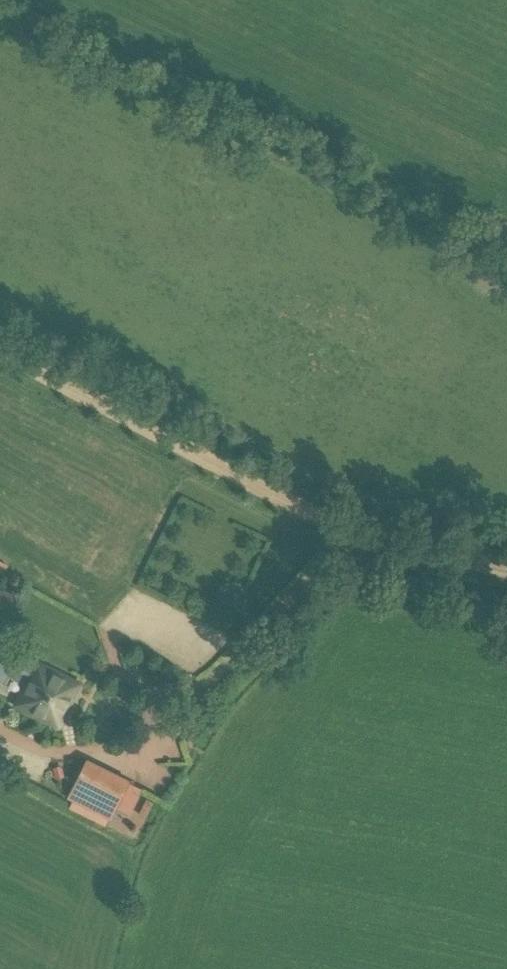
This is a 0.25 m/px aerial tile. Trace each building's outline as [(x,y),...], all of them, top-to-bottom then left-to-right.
[(0,558),(0,568),(5,571),(9,563),(0,558)] [(27,682),(16,703),(38,714),(40,711),(58,720),(68,699),(72,701),(82,682),(61,671),(60,675),(23,657),(14,675),(27,682)] [(87,760),(69,796),(112,817),(130,781),(87,760)] [(64,775),(62,765),(55,767),(57,776),(64,775)]
